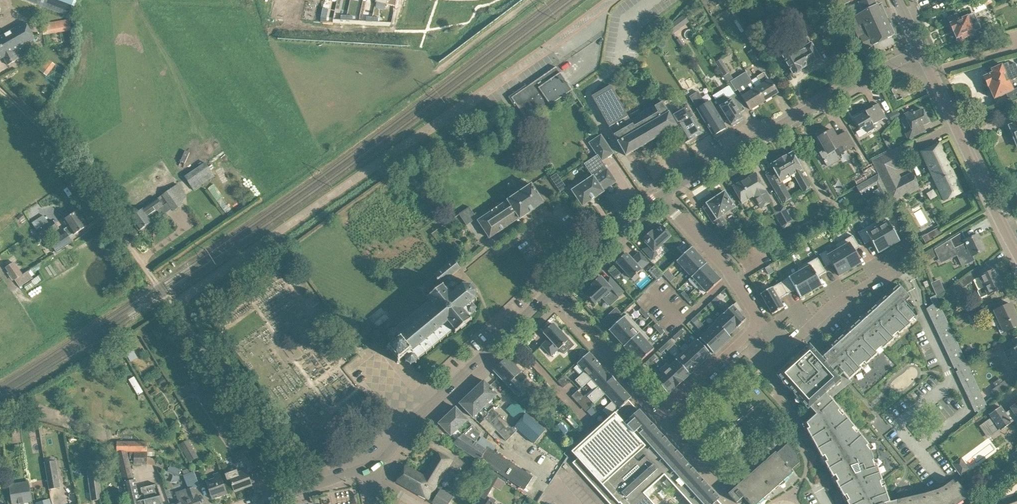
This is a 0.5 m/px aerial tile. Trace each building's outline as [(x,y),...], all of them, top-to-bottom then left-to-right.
[(831,1),(834,8),(844,4),(850,2),(849,0),(834,0),(831,1)] [(854,16),(855,19),(850,21),(858,37),(859,36),(865,49),(892,37),(877,4),(877,5),(875,0),(864,0),(850,6),(854,16)] [(820,11),(828,28),(837,24),(835,19),(838,17),(830,2),(821,7),(823,10),(820,11)] [(844,4),(834,8),(841,23),(851,18),(844,4)] [(947,18),(958,41),(975,33),(974,32),(981,28),(974,12),(959,19),(956,14),(947,18)] [(677,18),(667,26),(672,32),(681,24),(677,18)] [(42,24),(43,34),(71,30),(69,19),(42,24)] [(8,65),(17,60),(12,52),(35,39),(26,23),(0,37),(0,59),(4,57),(8,65)] [(790,51),(782,56),(793,74),(793,73),(796,74),(801,72),(801,69),(802,69),(801,68),(804,67),(820,58),(811,43),(811,44),(801,27),(793,32),(801,45),(796,48),(795,46),(789,49),(790,51)] [(748,52),(758,68),(764,64),(754,48),(748,52)] [(38,69),(46,75),(55,64),(47,58),(38,69)] [(724,76),(730,72),(721,59),(715,62),(724,76)] [(987,75),(983,77),(988,87),(989,87),(994,99),(1006,94),(1010,100),(1016,97),(1016,88),(1013,90),(1012,88),(1015,87),(1012,81),(1010,83),(1009,81),(1016,78),(1016,67),(1015,63),(1009,65),(1008,62),(1002,65),(1001,65),(991,70),(990,67),(985,70),(987,75)] [(572,91),(572,90),(556,67),(523,90),(522,88),(508,97),(515,106),(517,105),(517,106),(518,105),(521,108),(519,109),(527,121),(567,94),(572,91)] [(745,72),(730,81),(736,90),(738,89),(743,97),(750,109),(763,101),(756,89),(745,72)] [(762,85),(756,89),(763,101),(777,92),(770,80),(769,81),(764,73),(757,77),(762,85)] [(667,112),(668,112),(662,102),(654,107),(658,113),(655,114),(651,107),(638,114),(639,116),(630,121),(610,86),(592,96),(626,156),(676,127),(667,112)] [(572,91),(567,94),(572,102),(577,98),(572,91)] [(689,96),(714,136),(726,128),(709,100),(704,103),(697,92),(689,96)] [(724,94),(715,100),(731,125),(732,124),(733,126),(740,122),(739,120),(743,118),(740,113),(739,111),(740,107),(742,106),(735,93),(729,97),(725,96),(724,94)] [(868,111),(868,110),(854,119),(860,129),(865,127),(868,133),(875,129),(873,125),(886,117),(878,103),(873,106),(875,110),(872,112),(870,109),(870,110),(868,111)] [(673,109),(668,112),(667,112),(676,127),(685,143),(693,139),(693,138),(702,133),(697,124),(693,117),(692,117),(689,112),(682,116),(685,121),(683,122),(681,123),(673,109)] [(912,130),(905,134),(908,140),(926,131),(923,126),(929,123),(923,109),(914,113),(914,112),(913,113),(912,111),(904,114),(912,130)] [(823,135),(819,137),(825,148),(819,151),(828,166),(841,158),(839,155),(844,152),(854,147),(846,132),(839,136),(840,137),(837,139),(832,130),(826,133),(825,133),(823,134),(823,135)] [(607,144),(604,139),(592,146),(596,152),(607,144)] [(921,152),(944,201),(962,192),(939,143),(921,152)] [(901,178),(897,170),(907,165),(899,147),(872,160),(888,194),(892,201),(893,200),(893,201),(898,198),(919,187),(912,172),(901,178)] [(766,175),(783,204),(792,199),(782,182),(793,175),(794,178),(795,177),(803,192),(812,187),(802,170),(792,153),(771,164),(775,170),(766,175)] [(593,176),(572,190),(582,206),(604,192),(603,190),(616,181),(598,154),(585,163),(593,176)] [(192,172),(185,177),(190,184),(211,170),(206,163),(192,172)] [(742,203),(755,195),(762,208),(772,202),(755,174),(733,187),(742,203)] [(877,175),(863,183),(856,187),(868,206),(888,195),(878,174),(877,175)] [(183,205),(181,201),(187,197),(177,183),(171,188),(130,218),(139,231),(152,222),(149,216),(168,202),(174,211),(183,205)] [(507,201),(519,218),(519,219),(544,203),(531,184),(507,201)] [(707,204),(703,207),(714,224),(715,222),(719,228),(727,223),(722,216),(735,207),(724,192),(707,204)] [(519,218),(507,201),(478,221),(489,238),(519,218)] [(459,214),(466,225),(476,218),(469,207),(459,214)] [(793,223),(786,210),(784,207),(774,213),(783,229),(793,223)] [(793,223),(794,222),(793,222),(796,220),(797,220),(796,218),(790,208),(786,210),(793,223)] [(738,213),(746,226),(752,222),(744,209),(738,213)] [(883,215),(887,221),(877,227),(888,247),(900,241),(895,232),(903,227),(893,209),(883,215)] [(64,219),(68,226),(64,229),(65,231),(50,241),(57,251),(72,240),(70,237),(74,234),(87,226),(77,211),(64,219)] [(30,220),(34,227),(46,222),(43,214),(30,220)] [(36,229),(42,239),(58,229),(52,219),(36,229)] [(846,219),(834,226),(837,232),(850,225),(846,219)] [(874,223),(858,232),(865,244),(871,241),(878,253),(888,247),(877,227),(874,223)] [(654,233),(651,231),(643,239),(647,244),(642,249),(652,259),(658,254),(655,251),(663,244),(663,243),(671,235),(662,226),(654,233)] [(937,256),(939,260),(953,253),(954,257),(957,255),(962,266),(974,261),(972,256),(985,250),(978,234),(965,240),(962,232),(950,240),(934,250),(937,256)] [(836,245),(838,249),(850,269),(861,263),(854,250),(860,247),(853,235),(836,245)] [(677,261),(684,269),(699,255),(691,247),(677,261)] [(839,275),(850,269),(838,249),(828,255),(826,251),(819,255),(826,266),(832,263),(839,275)] [(924,262),(937,256),(934,250),(922,257),(924,262)] [(623,270),(631,279),(649,263),(639,252),(634,257),(635,258),(633,260),(626,253),(616,262),(623,269),(623,270)] [(706,263),(699,255),(684,269),(692,277),(706,263)] [(798,269),(799,271),(811,292),(822,285),(817,277),(826,272),(817,257),(798,269)] [(418,359),(448,334),(453,329),(455,331),(455,333),(456,333),(456,331),(460,328),(461,329),(467,324),(466,323),(470,320),(472,320),(472,319),(470,318),(469,317),(475,312),(476,313),(476,312),(475,311),(476,308),(477,308),(476,306),(475,307),(473,304),(474,303),(473,303),(472,304),(470,304),(475,300),(476,301),(477,300),(475,299),(476,292),(478,292),(477,290),(476,291),(471,286),(472,284),(471,284),(470,285),(464,285),(463,283),(460,279),(455,283),(452,282),(451,281),(450,282),(448,279),(461,268),(453,259),(435,275),(423,285),(431,294),(428,297),(426,297),(425,300),(426,300),(428,302),(423,306),(422,304),(421,305),(422,306),(416,311),(415,310),(415,311),(415,312),(409,317),(408,316),(409,318),(402,323),(401,322),(400,322),(401,324),(394,329),(394,328),(393,329),(394,330),(392,331),(390,330),(389,331),(391,332),(389,335),(387,334),(387,336),(389,336),(390,339),(389,340),(390,341),(391,340),(392,341),(391,343),(393,345),(390,347),(387,347),(387,350),(390,350),(389,351),(396,360),(397,360),(397,362),(399,362),(400,360),(404,356),(405,357),(406,360),(405,362),(406,362),(407,362),(410,363),(410,365),(411,365),(411,364),(415,363),(416,364),(417,363),(416,362),(418,359)] [(33,279),(28,272),(23,275),(14,262),(5,267),(14,280),(19,288),(33,279)] [(696,288),(700,285),(714,272),(706,263),(692,277),(688,280),(696,288)] [(773,272),(769,264),(765,267),(769,274),(770,274),(773,272)] [(980,276),(979,276),(984,287),(978,290),(977,291),(980,297),(982,298),(1003,288),(994,269),(980,276)] [(975,270),(953,286),(957,293),(979,276),(980,276),(975,270)] [(780,282),(787,294),(796,289),(801,298),(811,292),(799,271),(789,277),(780,282)] [(707,293),(721,280),(714,272),(700,285),(707,293)] [(591,285),(594,287),(586,295),(594,304),(602,297),(603,297),(611,289),(618,297),(624,292),(610,277),(605,282),(600,276),(591,285)] [(779,299),(787,294),(780,282),(761,294),(772,314),(784,307),(779,299)] [(809,345),(776,375),(808,409),(810,407),(816,414),(806,423),(809,428),(807,430),(822,457),(824,456),(827,461),(825,462),(833,477),(835,476),(838,481),(836,482),(844,496),(846,495),(849,500),(847,501),(848,503),(897,503),(896,500),(889,502),(884,486),(881,487),(880,482),(882,481),(877,465),(874,466),(872,460),(874,460),(870,450),(866,446),(868,444),(858,431),(856,433),(852,429),(854,427),(844,414),(842,416),(838,411),(840,410),(831,399),(852,382),(850,379),(861,369),(859,367),(864,363),(865,365),(878,353),(876,352),(880,348),(882,350),(894,338),(893,337),(897,333),(899,335),(911,324),(909,322),(914,318),(915,320),(916,319),(906,307),(907,306),(904,303),(910,298),(899,285),(891,292),(893,294),(888,298),(886,296),(881,301),(882,303),(878,307),(876,305),(864,316),(866,318),(861,322),(860,320),(847,331),(849,333),(845,337),(843,335),(831,346),(830,345),(822,352),(825,355),(821,358),(809,345)] [(938,299),(936,295),(935,295),(930,298),(933,304),(930,305),(926,309),(927,310),(954,368),(956,368),(958,370),(956,371),(975,412),(977,411),(978,413),(982,411),(988,408),(987,407),(983,397),(964,359),(938,299)] [(723,314),(737,328),(746,320),(739,313),(742,310),(737,302),(733,305),(732,305),(723,314)] [(1001,324),(997,326),(1000,333),(1004,331),(1004,332),(1016,326),(1016,318),(1010,303),(994,311),(1001,324)] [(989,314),(986,307),(973,314),(976,320),(989,314)] [(382,325),(386,329),(393,322),(394,322),(395,321),(392,317),(391,318),(387,313),(377,322),(380,326),(382,325)] [(609,330),(617,338),(634,322),(627,314),(609,330)] [(737,328),(723,314),(716,321),(729,335),(737,328)] [(707,329),(708,331),(721,345),(730,337),(729,335),(716,321),(707,329)] [(642,330),(634,322),(617,338),(624,346),(642,330)] [(551,356),(569,340),(560,330),(560,331),(553,323),(543,332),(550,340),(548,342),(547,340),(541,345),(551,356)] [(160,326),(152,330),(155,335),(162,330),(160,326)] [(642,330),(624,346),(632,355),(646,341),(649,338),(642,330)] [(700,339),(713,353),(721,345),(708,331),(700,339)] [(688,346),(690,347),(703,362),(711,355),(696,338),(688,346)] [(1004,352),(1008,361),(1010,360),(1014,368),(1016,366),(1016,338),(1009,342),(1004,345),(1007,350),(1004,352)] [(653,349),(646,341),(632,355),(639,363),(653,349)] [(968,346),(963,353),(968,357),(974,349),(968,346)] [(984,351),(986,356),(998,350),(996,346),(984,351)] [(137,357),(131,347),(125,351),(130,360),(137,357)] [(697,368),(703,362),(690,347),(684,353),(697,368)] [(674,359),(676,360),(689,375),(697,368),(684,353),(682,351),(674,359)] [(589,352),(577,363),(585,371),(575,380),(582,388),(591,379),(604,368),(589,352)] [(525,389),(517,380),(523,374),(508,358),(494,370),(518,396),(525,389)] [(683,381),(689,375),(676,360),(669,366),(683,381)] [(659,370),(662,373),(675,388),(683,381),(669,366),(666,363),(659,370)] [(594,404),(605,394),(617,382),(616,381),(609,373),(609,374),(604,368),(591,379),(598,386),(587,397),(594,404)] [(668,394),(675,388),(662,373),(655,380),(668,394)] [(992,390),(997,398),(1016,383),(1016,374),(1016,373),(1007,378),(992,390)] [(563,376),(559,380),(565,387),(569,383),(563,376)] [(163,377),(159,380),(164,388),(168,385),(163,377)] [(497,394),(484,380),(472,392),(512,434),(517,429),(534,443),(535,442),(545,430),(526,414),(515,426),(511,428),(507,424),(508,423),(494,409),(497,407),(495,405),(501,399),(497,395),(497,394)] [(631,397),(617,382),(605,394),(612,401),(602,410),(609,418),(628,400),(631,397)] [(134,389),(141,404),(145,402),(138,387),(134,389)] [(195,391),(200,400),(207,395),(201,387),(195,391)] [(472,392),(460,403),(473,417),(479,412),(506,441),(512,434),(472,392)] [(527,396),(520,402),(529,410),(536,405),(527,396)] [(628,400),(609,418),(600,426),(592,433),(572,452),(578,458),(573,463),(610,503),(653,503),(643,493),(665,474),(692,503),(717,503),(716,502),(717,501),(720,498),(716,494),(684,459),(681,461),(673,453),(676,450),(647,418),(639,410),(638,411),(632,404),(628,400)] [(516,401),(512,406),(520,414),(525,409),(520,404),(516,401)] [(1005,413),(1000,406),(989,414),(995,423),(988,428),(992,434),(998,430),(999,431),(1014,420),(1016,425),(1016,405),(1005,413)] [(486,449),(475,442),(480,434),(472,426),(467,420),(468,420),(456,407),(439,423),(439,424),(434,429),(443,439),(449,434),(455,441),(453,443),(515,484),(524,490),(533,477),(510,462),(488,447),(486,449)] [(591,407),(587,411),(594,418),(598,414),(591,407)] [(180,444),(190,462),(198,457),(188,440),(180,444)] [(117,441),(117,452),(147,451),(147,441),(117,441)] [(799,463),(797,454),(788,443),(777,453),(776,452),(766,460),(768,463),(766,464),(764,462),(746,477),(748,480),(746,481),(744,479),(728,494),(736,503),(738,503),(740,503),(741,502),(742,500),(741,499),(743,497),(750,503),(757,503),(759,503),(758,502),(767,494),(768,495),(779,485),(778,484),(787,476),(787,477),(793,472),(791,470),(799,463)] [(248,469),(254,465),(255,467),(257,466),(244,447),(235,454),(239,461),(243,459),(249,468),(248,469)] [(120,464),(129,503),(164,503),(156,484),(141,488),(143,495),(138,496),(134,479),(133,479),(129,462),(127,452),(117,452),(120,464)] [(130,458),(132,458),(132,461),(134,461),(134,464),(147,464),(147,452),(134,452),(130,452),(130,458)] [(396,482),(428,500),(452,461),(438,452),(424,476),(406,465),(396,482)] [(951,463),(961,476),(970,470),(960,457),(951,463)] [(45,463),(46,474),(49,489),(60,487),(55,461),(45,463)] [(235,465),(224,469),(225,474),(228,481),(230,480),(235,491),(252,485),(250,479),(251,479),(251,478),(252,478),(252,477),(252,476),(250,471),(247,472),(246,470),(238,473),(237,470),(235,465)] [(269,471),(272,478),(280,475),(277,468),(269,471)] [(187,490),(186,488),(175,492),(179,502),(173,503),(200,503),(197,495),(196,495),(193,488),(200,486),(194,471),(184,475),(188,489),(187,490)] [(206,481),(212,499),(227,494),(219,472),(213,474),(214,478),(206,481)] [(478,496),(484,499),(497,478),(491,474),(478,496)] [(89,482),(92,500),(103,499),(100,480),(89,482)] [(896,500),(897,503),(959,503),(969,497),(957,482),(955,484),(953,480),(943,487),(938,490),(896,500)] [(32,501),(28,481),(9,485),(12,503),(15,503),(32,501)] [(436,503),(449,503),(453,497),(440,489),(432,502),(436,503)] [(41,492),(35,494),(37,502),(44,501),(41,492)]
